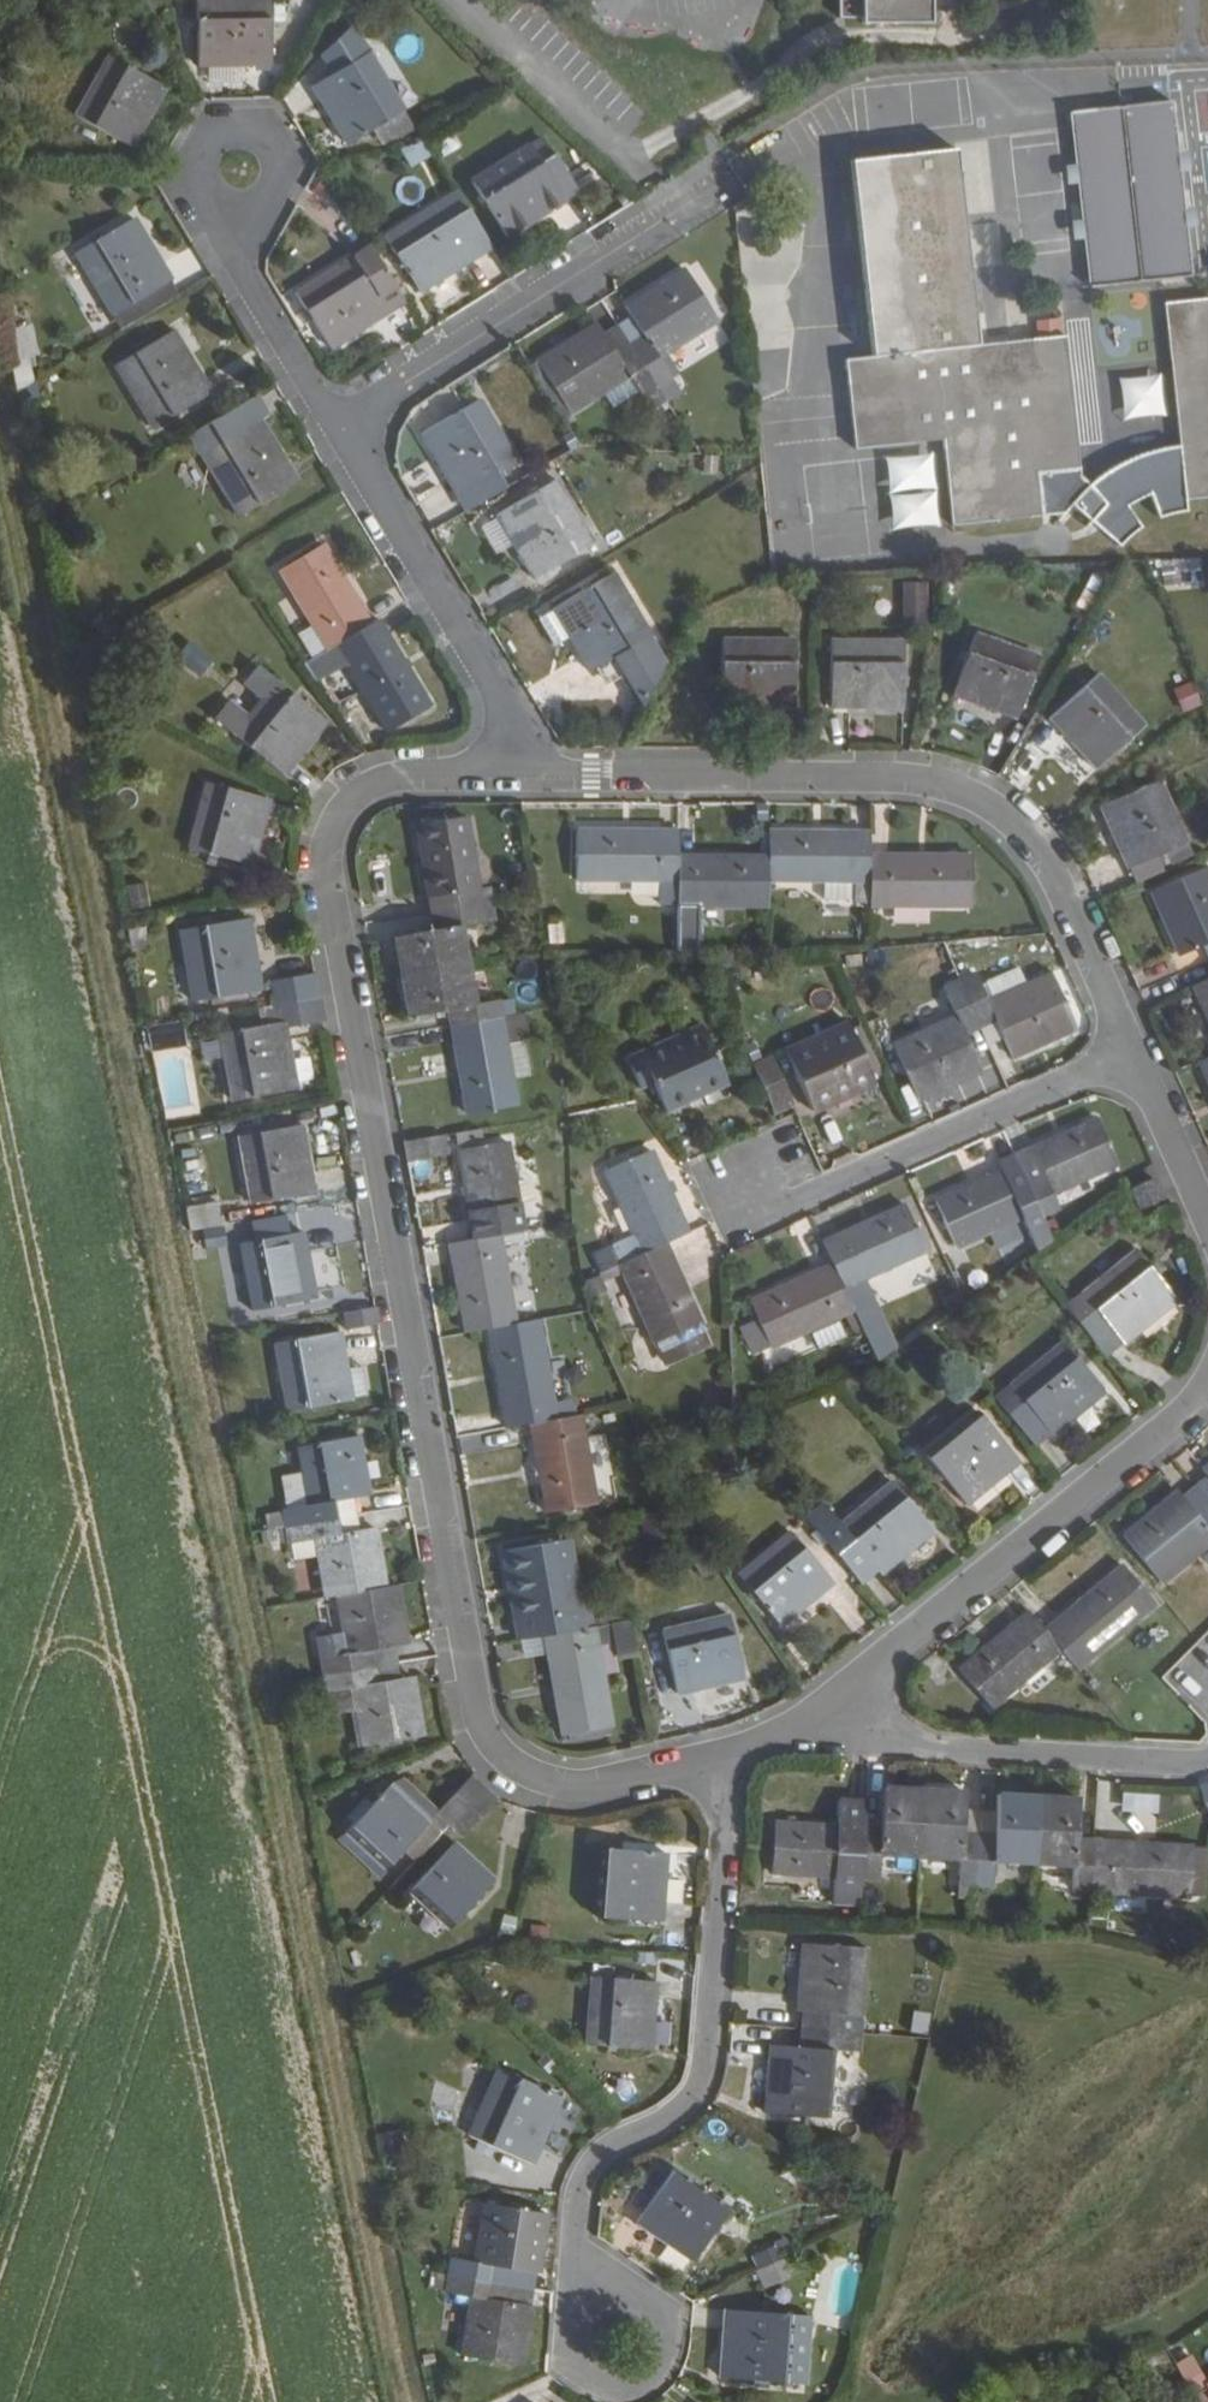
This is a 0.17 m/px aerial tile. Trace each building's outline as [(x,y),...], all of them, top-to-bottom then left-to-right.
[(333,0),(195,0),(197,64),(269,64),(268,39),(312,38),(333,0)] [(836,19),(859,19),(859,25),(928,24),(928,0),(836,0),(836,19)] [(330,76),(366,54),(351,28),(319,58),(330,76)] [(401,115),(366,54),(330,76),(310,88),(345,148),(375,131),(401,115)] [(107,55),(73,115),(131,148),(165,88),(107,55)] [(1191,276),(1172,103),(1073,112),(1091,286),(1191,276)] [(380,141),(407,126),(401,115),(375,131),(380,141)] [(549,153),(541,140),(538,142),(546,155),(549,153)] [(561,202),(551,187),(565,178),(549,153),(546,155),(538,142),(469,185),(502,239),(561,202)] [(850,448),(940,440),(950,527),(1062,515),(1069,507),(1119,548),(1126,539),(1140,528),(1126,506),(1146,495),(1157,518),(1167,514),(1183,511),(1183,500),(1207,498),(1207,303),(1166,307),(1178,450),(1160,453),(1135,461),(1113,470),(1103,477),(1087,489),(1083,484),(1066,338),(977,346),(954,152),(846,162),(868,356),(840,359),(850,448)] [(575,194),(565,178),(551,187),(561,202),(575,194)] [(472,258),(462,243),(478,233),(454,194),(380,241),(414,295),(472,258)] [(741,216),(752,209),(746,200),(725,213),(730,219),(739,213),(741,216)] [(169,282),(132,220),(73,255),(110,317),(169,282)] [(488,248),(478,233),(462,243),(472,258),(488,248)] [(400,304),(367,250),(294,295),(303,309),(310,320),(328,349),(385,313),(400,304)] [(655,359),(714,323),(681,272),(622,309),(629,320),(642,339),(626,348),(653,390),(668,381),(655,359)] [(119,332),(177,297),(169,282),(110,317),(119,332)] [(417,330),(400,304),(385,313),(402,339),(417,330)] [(310,320),(303,309),(294,314),(301,325),(310,320)] [(642,339),(629,320),(614,329),(626,348),(642,339)] [(10,327),(18,360),(36,356),(28,323),(10,327)] [(653,390),(626,348),(611,357),(599,338),(592,327),(526,367),(558,418),(624,379),(637,400),(653,390)] [(626,348),(614,329),(599,338),(611,357),(626,348)] [(171,332),(113,366),(151,430),(209,396),(171,332)] [(1116,379),(1123,419),(1163,412),(1156,372),(1116,379)] [(290,486),(252,423),(265,414),(255,397),(185,440),(232,520),(290,486)] [(417,438),(454,499),(518,461),(481,399),(417,438)] [(886,456),(888,526),(935,525),(932,455),(886,456)] [(496,519),(532,579),(590,546),(554,484),(496,519)] [(494,550),(506,544),(494,519),(482,525),(494,550)] [(375,623),(328,545),(285,571),(332,648),(375,623)] [(660,666),(607,577),(550,611),(588,675),(594,671),(612,661),(622,678),(638,708),(660,666)] [(903,586),(903,622),(923,621),(923,586),(903,586)] [(437,705),(384,617),(375,623),(332,648),(322,654),(334,675),(352,665),(392,731),(437,705)] [(973,637),(952,698),(1016,720),(1037,659),(973,637)] [(721,643),(721,710),(793,711),(793,644),(721,643)] [(829,643),(829,710),(903,710),(903,643),(829,643)] [(187,646),(176,660),(199,679),(211,665),(187,646)] [(334,675),(322,654),(304,665),(318,685),(334,675)] [(622,678),(612,661),(594,671),(604,689),(622,678)] [(246,719),(227,704),(213,722),(281,778),(324,724),(256,671),(242,689),(259,703),(246,719)] [(1075,680),(1038,733),(1093,771),(1130,718),(1075,680)] [(1163,855),(1168,867),(1191,857),(1158,781),(1100,807),(1126,871),(1163,855)] [(207,783),(189,850),(252,867),(269,800),(207,783)] [(482,904),(466,817),(415,827),(431,914),(482,904)] [(677,882),(677,857),(677,833),(575,832),(575,882),(677,882)] [(868,856),(868,833),(768,833),(768,857),(768,882),(868,882),(868,856)] [(967,908),(967,856),(868,856),(868,882),(868,909),(967,908)] [(768,882),(768,857),(677,857),(677,882),(677,909),(768,909),(768,882)] [(1207,870),(1149,895),(1176,956),(1196,947),(1207,941),(1207,873),(1207,870)] [(143,882),(121,887),(127,912),(148,907),(143,882)] [(865,902),(866,886),(820,885),(820,901),(865,902)] [(468,966),(461,928),(486,923),(482,904),(431,914),(435,932),(395,940),(401,978),(468,966)] [(180,931),(192,1002),(260,990),(248,919),(180,931)] [(1196,947),(1203,963),(1207,961),(1207,941),(1196,947)] [(475,1005),(468,966),(401,978),(408,1019),(450,1011),(452,1026),(503,1017),(500,1001),(475,1005)] [(1078,1031),(1052,974),(989,1002),(976,975),(959,982),(980,1030),(997,1023),(1007,1045),(1013,1059),(1078,1031)] [(319,997),(316,979),(271,987),(274,1005),(319,997)] [(1191,987),(1207,1025),(1207,980),(1191,987)] [(917,1102),(980,1074),(974,1059),(964,1037),(980,1030),(959,982),(943,989),(954,1017),(892,1045),(917,1102)] [(294,1089),(284,1029),(324,1022),(319,997),(274,1005),(257,1008),(260,1025),(221,1033),(232,1100),(294,1089)] [(519,1108),(503,1017),(452,1026),(468,1117),(519,1108)] [(1007,1045),(997,1023),(980,1030),(990,1052),(1007,1045)] [(699,1025),(637,1051),(664,1111),(725,1085),(699,1025)] [(785,1053),(810,1111),(871,1084),(845,1026),(785,1053)] [(183,1042),(180,1028),(147,1035),(150,1049),(183,1042)] [(990,1052),(980,1030),(964,1037),(974,1059),(990,1052)] [(1199,1061),(1207,1082),(1207,1056),(1199,1061)] [(790,1101),(770,1058),(751,1066),(770,1109),(790,1101)] [(1119,1163),(1099,1118),(1015,1157),(1018,1164),(1040,1213),(1057,1205),(1052,1192),(1119,1163)] [(301,1124),(239,1135),(251,1203),(314,1191),(301,1124)] [(445,1157),(442,1137),(403,1144),(406,1164),(445,1157)] [(522,1229),(506,1141),(456,1150),(472,1238),(498,1234),(522,1229)] [(688,1233),(651,1150),(605,1171),(634,1237),(616,1245),(624,1262),(665,1244),(688,1233)] [(1000,1173),(1018,1164),(1015,1157),(997,1165),(1000,1173)] [(1040,1213),(1018,1164),(1000,1173),(935,1202),(955,1247),(1021,1218),(1037,1251),(1053,1240),(1040,1213)] [(1157,1186),(1135,1196),(1142,1214),(1165,1205),(1157,1186)] [(186,1232),(220,1225),(215,1201),(181,1208),(186,1232)] [(924,1252),(903,1206),(820,1242),(831,1266),(851,1310),(852,1314),(870,1306),(858,1281),(924,1252)] [(804,1263),(823,1257),(811,1218),(791,1224),(804,1263)] [(240,1245),(252,1312),(317,1301),(305,1233),(240,1245)] [(515,1323),(498,1234),(472,1238),(448,1243),(464,1332),(490,1328),(515,1323)] [(702,1327),(665,1244),(624,1262),(619,1264),(623,1273),(656,1348),(660,1347),(666,1362),(707,1344),(700,1329),(702,1327)] [(624,1262),(616,1245),(595,1255),(603,1272),(619,1264),(624,1262)] [(1176,1300),(1135,1250),(1064,1308),(1105,1358),(1176,1300)] [(603,1282),(623,1273),(619,1264),(603,1272),(598,1274),(603,1282)] [(851,1310),(831,1266),(747,1303),(754,1320),(739,1327),(750,1355),(808,1330),(835,1317),(851,1310)] [(874,1297),(911,1287),(905,1267),(869,1277),(874,1297)] [(378,1324),(375,1307),(341,1313),(344,1329),(378,1324)] [(551,1351),(544,1317),(538,1318),(544,1352),(551,1351)] [(843,1336),(835,1317),(808,1330),(816,1348),(843,1336)] [(552,1395),(544,1352),(538,1318),(515,1323),(490,1328),(507,1427),(532,1423),(581,1414),(577,1391),(571,1392),(552,1395)] [(345,1366),(339,1334),(277,1345),(287,1411),(350,1398),(345,1366)] [(1034,1448),(1104,1393),(1064,1342),(993,1398),(1034,1448)] [(571,1392),(563,1350),(551,1351),(544,1352),(552,1395),(571,1392)] [(364,1396),(359,1364),(345,1366),(350,1398),(364,1396)] [(978,1412),(924,1456),(965,1505),(1019,1462),(978,1412)] [(597,1505),(581,1414),(532,1423),(548,1513),(597,1505)] [(369,1496),(359,1437),(299,1448),(310,1507),(284,1511),(287,1528),(337,1519),(334,1502),(354,1499),(369,1496)] [(1207,1476),(1194,1488),(1207,1505),(1207,1477),(1207,1476)] [(879,1575),(932,1532),(892,1482),(838,1525),(822,1506),(806,1519),(859,1583),(874,1570),(879,1575)] [(1194,1488),(1180,1499),(1197,1520),(1207,1512),(1207,1505),(1194,1488)] [(1207,1546),(1207,1512),(1197,1520),(1180,1499),(1175,1494),(1122,1536),(1161,1583),(1207,1546)] [(356,1515),(354,1499),(334,1502),(337,1519),(356,1515)] [(359,1533),(356,1515),(337,1519),(340,1537),(359,1533)] [(386,1587),(376,1530),(359,1533),(340,1537),(337,1519),(287,1528),(291,1545),(317,1542),(320,1559),(326,1598),(340,1596),(386,1587)] [(578,1609),(563,1526),(551,1528),(566,1611),(578,1609)] [(566,1611),(551,1528),(502,1537),(520,1640),(543,1636),(588,1628),(584,1608),(578,1609),(566,1611)] [(736,1575),(777,1626),(830,1583),(790,1532),(736,1575)] [(320,1559),(317,1542),(291,1545),(294,1563),(320,1559)] [(1076,1670),(1154,1608),(1122,1568),(1044,1631),(1061,1652),(1076,1670)] [(410,1642),(400,1585),(386,1587),(340,1596),(350,1653),(325,1657),(328,1675),(381,1666),(378,1647),(396,1645),(410,1642)] [(595,1627),(591,1607),(584,1608),(588,1628),(595,1627)] [(989,1709),(1061,1652),(1044,1631),(1028,1612),(957,1669),(989,1709)] [(663,1631),(677,1694),(742,1680),(728,1617),(663,1631)] [(611,1727),(596,1645),(613,1642),(615,1654),(636,1650),(631,1620),(595,1627),(588,1628),(543,1636),(546,1655),(560,1736),(611,1727)] [(546,1655),(543,1636),(520,1640),(523,1659),(546,1655)] [(399,1662),(396,1645),(378,1647),(381,1666),(399,1662)] [(402,1680),(399,1662),(381,1666),(384,1683),(402,1680)] [(427,1735),(416,1677),(402,1680),(384,1683),(381,1666),(328,1675),(331,1693),(357,1689),(367,1746),(427,1735)] [(436,1813),(398,1779),(388,1787),(428,1822),(436,1813)] [(1197,1783),(1197,1823),(1207,1822),(1207,1782),(1197,1783)] [(385,1869),(428,1822),(388,1787),(346,1833),(385,1869)] [(920,1859),(923,1792),(883,1790),(881,1830),(865,1830),(862,1881),(879,1882),(881,1857),(920,1859)] [(975,1886),(978,1835),(961,1835),(962,1810),(962,1794),(923,1792),(920,1859),(959,1861),(958,1886),(975,1886)] [(1034,1865),(1038,1798),(998,1796),(997,1811),(996,1836),(978,1835),(975,1886),(993,1887),(994,1863),(1034,1865)] [(1090,1892),(1093,1842),(1075,1841),(1077,1800),(1038,1798),(1034,1865),(1073,1867),(1072,1891),(1090,1892)] [(865,1830),(866,1802),(839,1802),(837,1828),(775,1825),(772,1877),(834,1879),(833,1906),(861,1908),(862,1881),(865,1830)] [(978,1835),(979,1811),(962,1810),(961,1835),(978,1835)] [(996,1836),(997,1811),(979,1811),(978,1835),(996,1836)] [(1191,1897),(1193,1847),(1093,1842),(1090,1892),(1191,1897)] [(452,1844),(408,1891),(449,1928),(493,1881),(452,1844)] [(667,1852),(603,1847),(598,1916),(663,1921),(667,1852)] [(860,2034),(867,1949),(803,1944),(798,2010),(802,2010),(800,2029),(860,2034)] [(596,1976),(590,2043),(653,2049),(659,1982),(596,1976)] [(831,2119),(836,2052),(859,2053),(860,2034),(800,2029),(799,2047),(769,2045),(764,2114),(831,2119)] [(491,2147),(483,2163),(518,2178),(525,2162),(533,2165),(562,2099),(501,2071),(472,2138),(491,2147)] [(401,2131),(377,2133),(379,2156),(403,2153),(401,2131)] [(675,2171),(638,2226),(694,2262),(730,2208),(675,2171)] [(534,2275),(544,2214),(485,2205),(474,2264),(451,2261),(449,2276),(452,2278),(496,2285),(499,2269),(534,2275)] [(775,2246),(750,2254),(761,2288),(786,2279),(775,2246)] [(531,2291),(534,2275),(499,2269),(496,2285),(531,2291)] [(519,2368),(529,2307),(494,2301),(496,2285),(452,2278),(449,2276),(446,2295),(469,2300),(459,2358),(519,2368)] [(529,2307),(531,2291),(496,2285),(494,2301),(529,2307)] [(727,2311),(724,2379),(803,2385),(806,2316),(727,2311)] [(1206,2384),(1207,2387),(1192,2397),(1195,2401),(1207,2401),(1207,2383),(1206,2384)]
